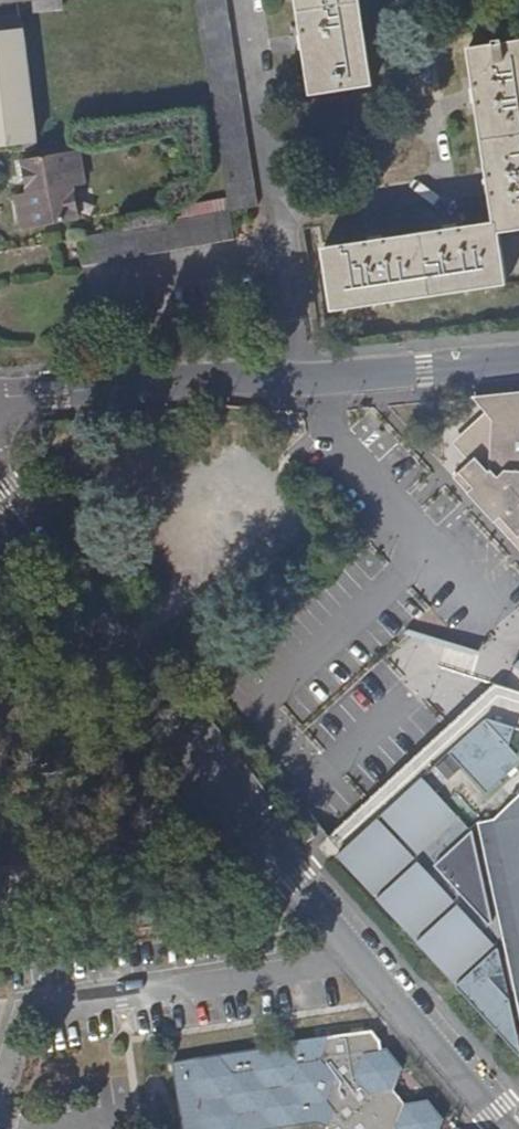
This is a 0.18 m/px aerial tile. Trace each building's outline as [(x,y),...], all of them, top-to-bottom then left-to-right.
[(61,0),(35,0),(37,10),(62,7),(61,0)] [(223,196),(225,209),(254,205),(223,0),(194,0),(223,196)] [(312,96),(372,88),(359,0),(297,0),(312,96)] [(507,4),(475,10),(479,42),(469,44),(492,224),(323,251),(330,305),(505,276),(500,226),(518,223),(518,37),(513,37),(507,4)] [(17,27),(16,12),(0,13),(0,29),(17,27)] [(17,27),(0,29),(0,143),(15,141),(16,148),(34,146),(20,27),(17,27)] [(79,182),(73,148),(17,157),(21,177),(26,176),(28,184),(22,185),(23,191),(11,192),(17,228),(73,218),(67,184),(79,182)] [(225,209),(223,196),(173,205),(176,218),(225,209)] [(229,236),(225,209),(176,218),(72,237),(76,264),(229,236)] [(476,397),(494,418),(486,418),(477,426),(481,430),(477,433),(469,434),(470,450),(477,450),(482,454),(456,477),(518,545),(518,392),(476,397)] [(409,755),(376,785),(319,836),(514,1060),(504,1020),(512,1017),(518,1047),(518,657),(409,755)] [(324,1128),(433,1128),(436,1114),(435,1114),(423,1098),(401,1099),(389,1084),(395,1063),(382,1047),(374,1047),(374,1040),(364,1029),(276,1043),(276,1046),(165,1065),(173,1107),(183,1106),(185,1119),(182,1119),(184,1128),(273,1128),(306,1123),(324,1127),(324,1128)]
